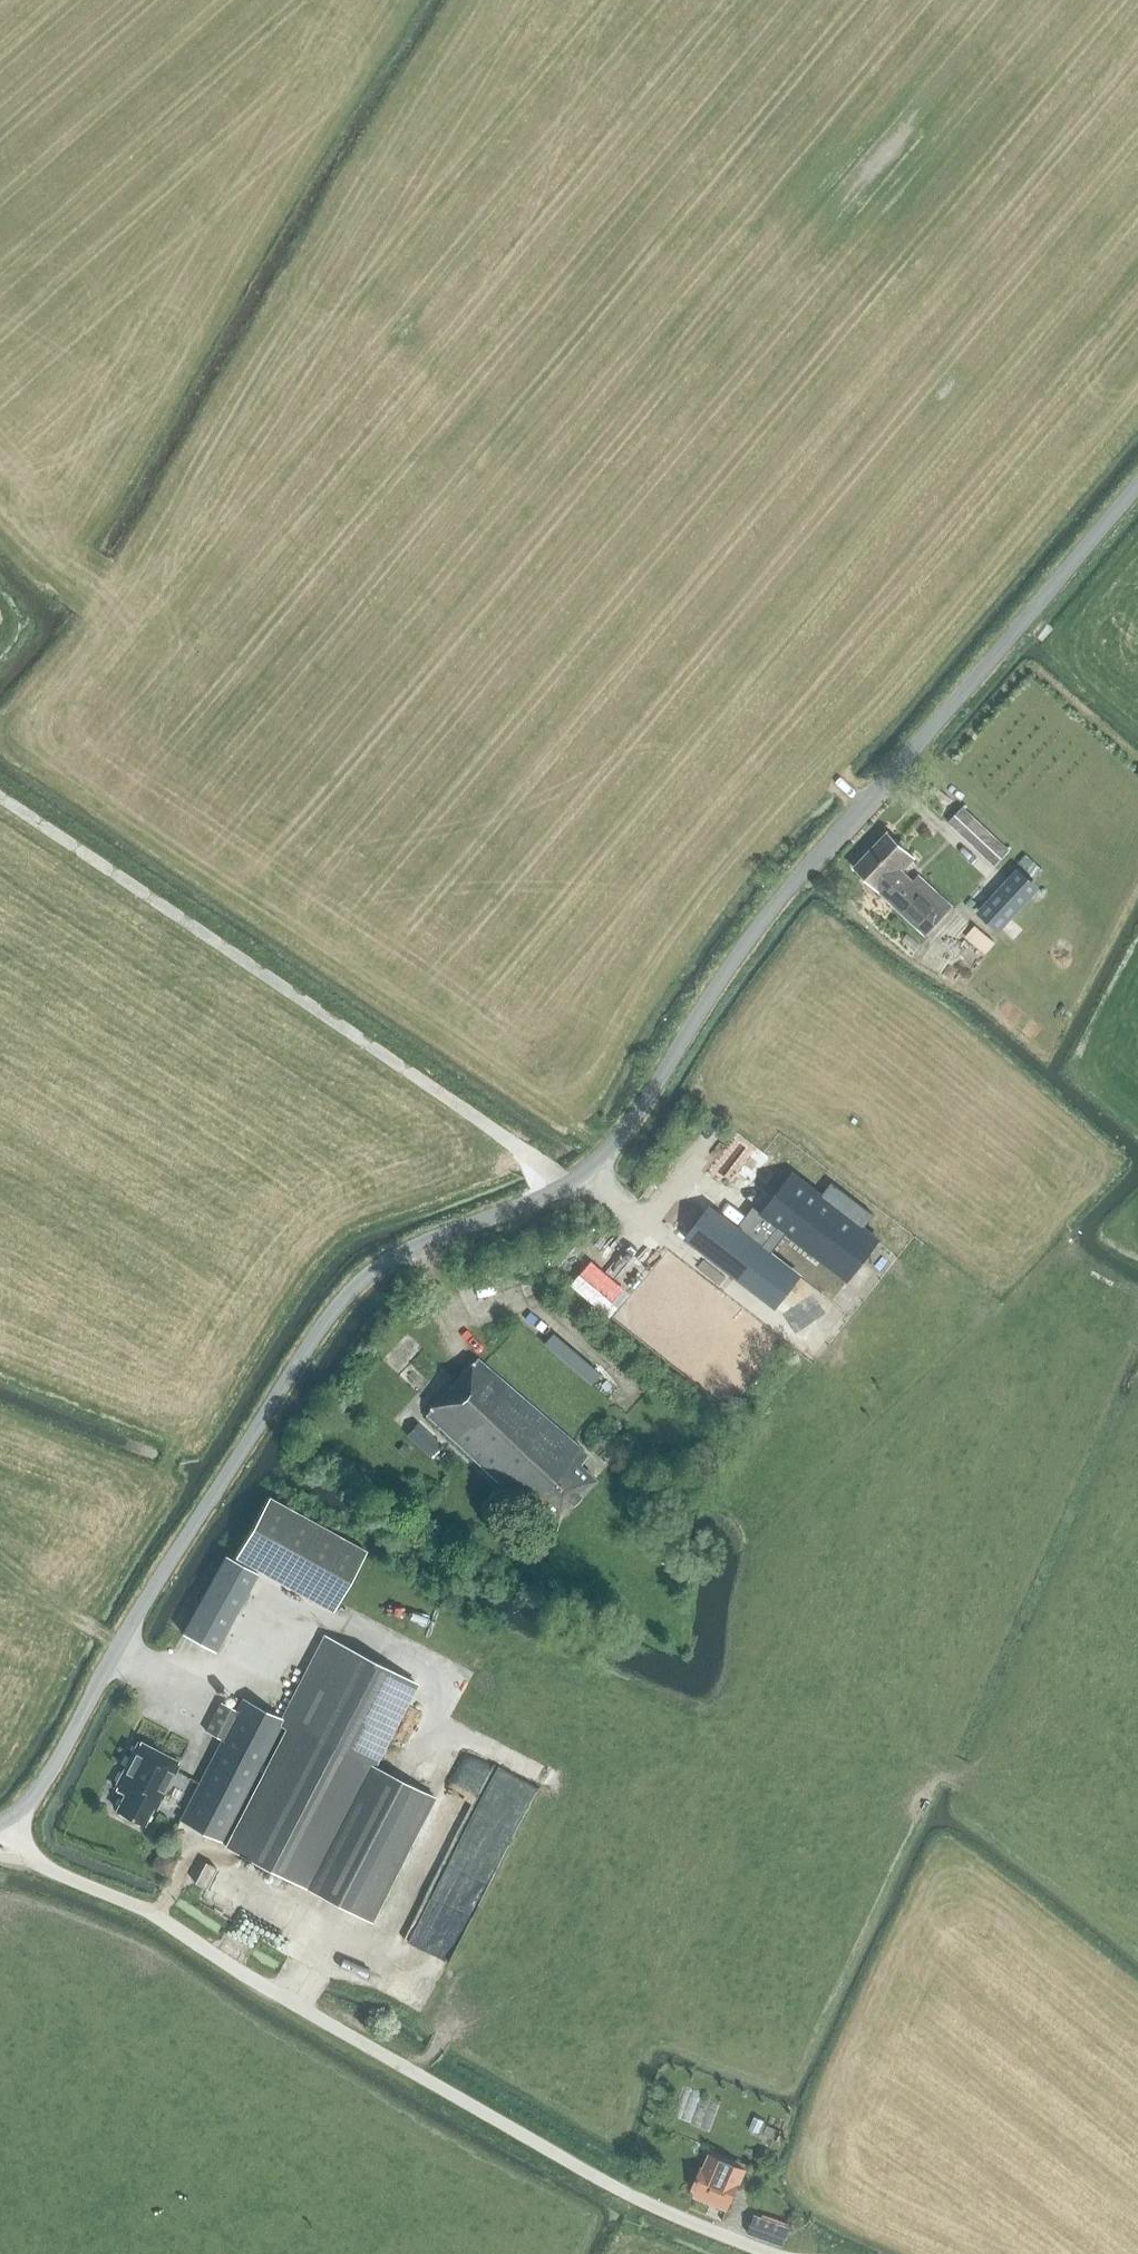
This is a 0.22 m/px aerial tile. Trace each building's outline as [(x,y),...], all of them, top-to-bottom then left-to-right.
[(953,806),(944,815),(993,868),(1002,859),(953,806)] [(924,934),(949,907),(917,876),(913,880),(902,870),(914,857),(887,831),(853,867),(924,934)] [(1031,887),(1010,867),(972,907),(993,927),(1031,887)] [(987,951),(996,940),(973,923),(965,935),(987,951)] [(934,934),(919,957),(937,970),(953,946),(934,934)] [(707,1202),(683,1234),(732,1272),(752,1246),(758,1251),(779,1225),(824,1260),(842,1237),(823,1222),(831,1212),(786,1177),(760,1210),(771,1219),(755,1239),(707,1202)] [(606,1299),(633,1269),(587,1228),(560,1258),(606,1299)] [(556,1522),(594,1482),(578,1467),(586,1457),(478,1357),(423,1416),(519,1506),(525,1499),(530,1504),(534,1501),(556,1522)] [(405,1435),(429,1457),(440,1445),(417,1423),(405,1435)] [(267,1497),(235,1556),(332,1610),(365,1552),(267,1497)] [(237,1562),(223,1555),(181,1633),(214,1651),(257,1574),(237,1562)] [(220,1702),(205,1731),(221,1740),(180,1821),(220,1842),(257,1770),(263,1773),(225,1847),(369,1922),(433,1797),(372,1765),(414,1682),(325,1636),(282,1719),(289,1723),(267,1766),(261,1763),(283,1720),(282,1719),(242,1699),(236,1711),(220,1702)] [(137,1742),(113,1788),(124,1793),(115,1810),(144,1824),(153,1807),(155,1809),(179,1764),(137,1742)] [(454,1862),(493,1764),(458,1750),(419,1848),(454,1862)] [(204,1863),(194,1882),(205,1888),(215,1869),(204,1863)] [(711,2151),(703,2169),(702,2169),(693,2190),(700,2193),(698,2199),(726,2210),(745,2165),(711,2151)] [(747,2233),(782,2245),(789,2227),(753,2215),(747,2233)]
